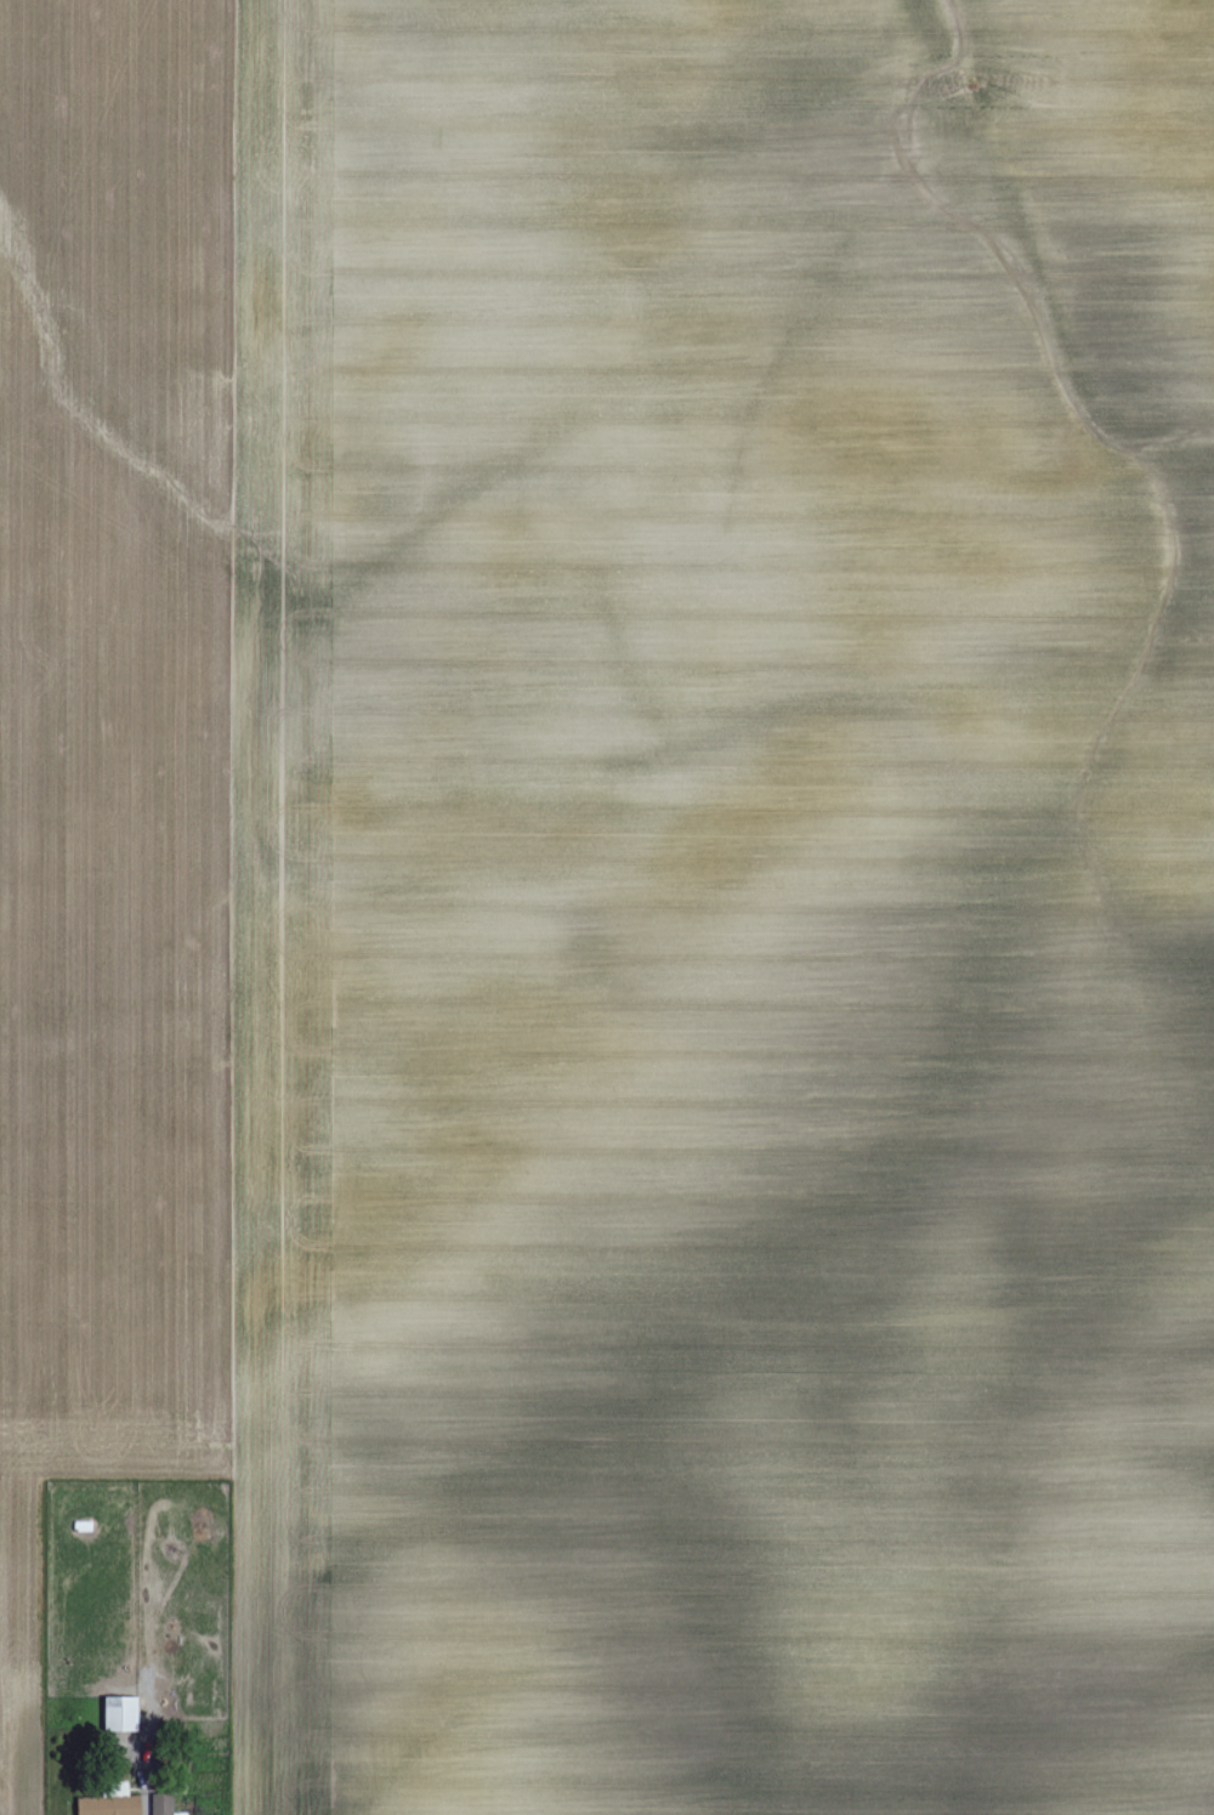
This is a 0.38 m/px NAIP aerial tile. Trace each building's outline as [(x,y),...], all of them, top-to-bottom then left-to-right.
[(101,1697),(101,1731),(135,1732),(136,1698),(101,1697)] [(75,1814),(139,1814),(139,1795),(126,1796),(126,1782),(111,1782),(111,1795),(74,1796),(75,1814)] [(171,1795),(148,1794),(148,1814),(170,1814),(171,1795)]
